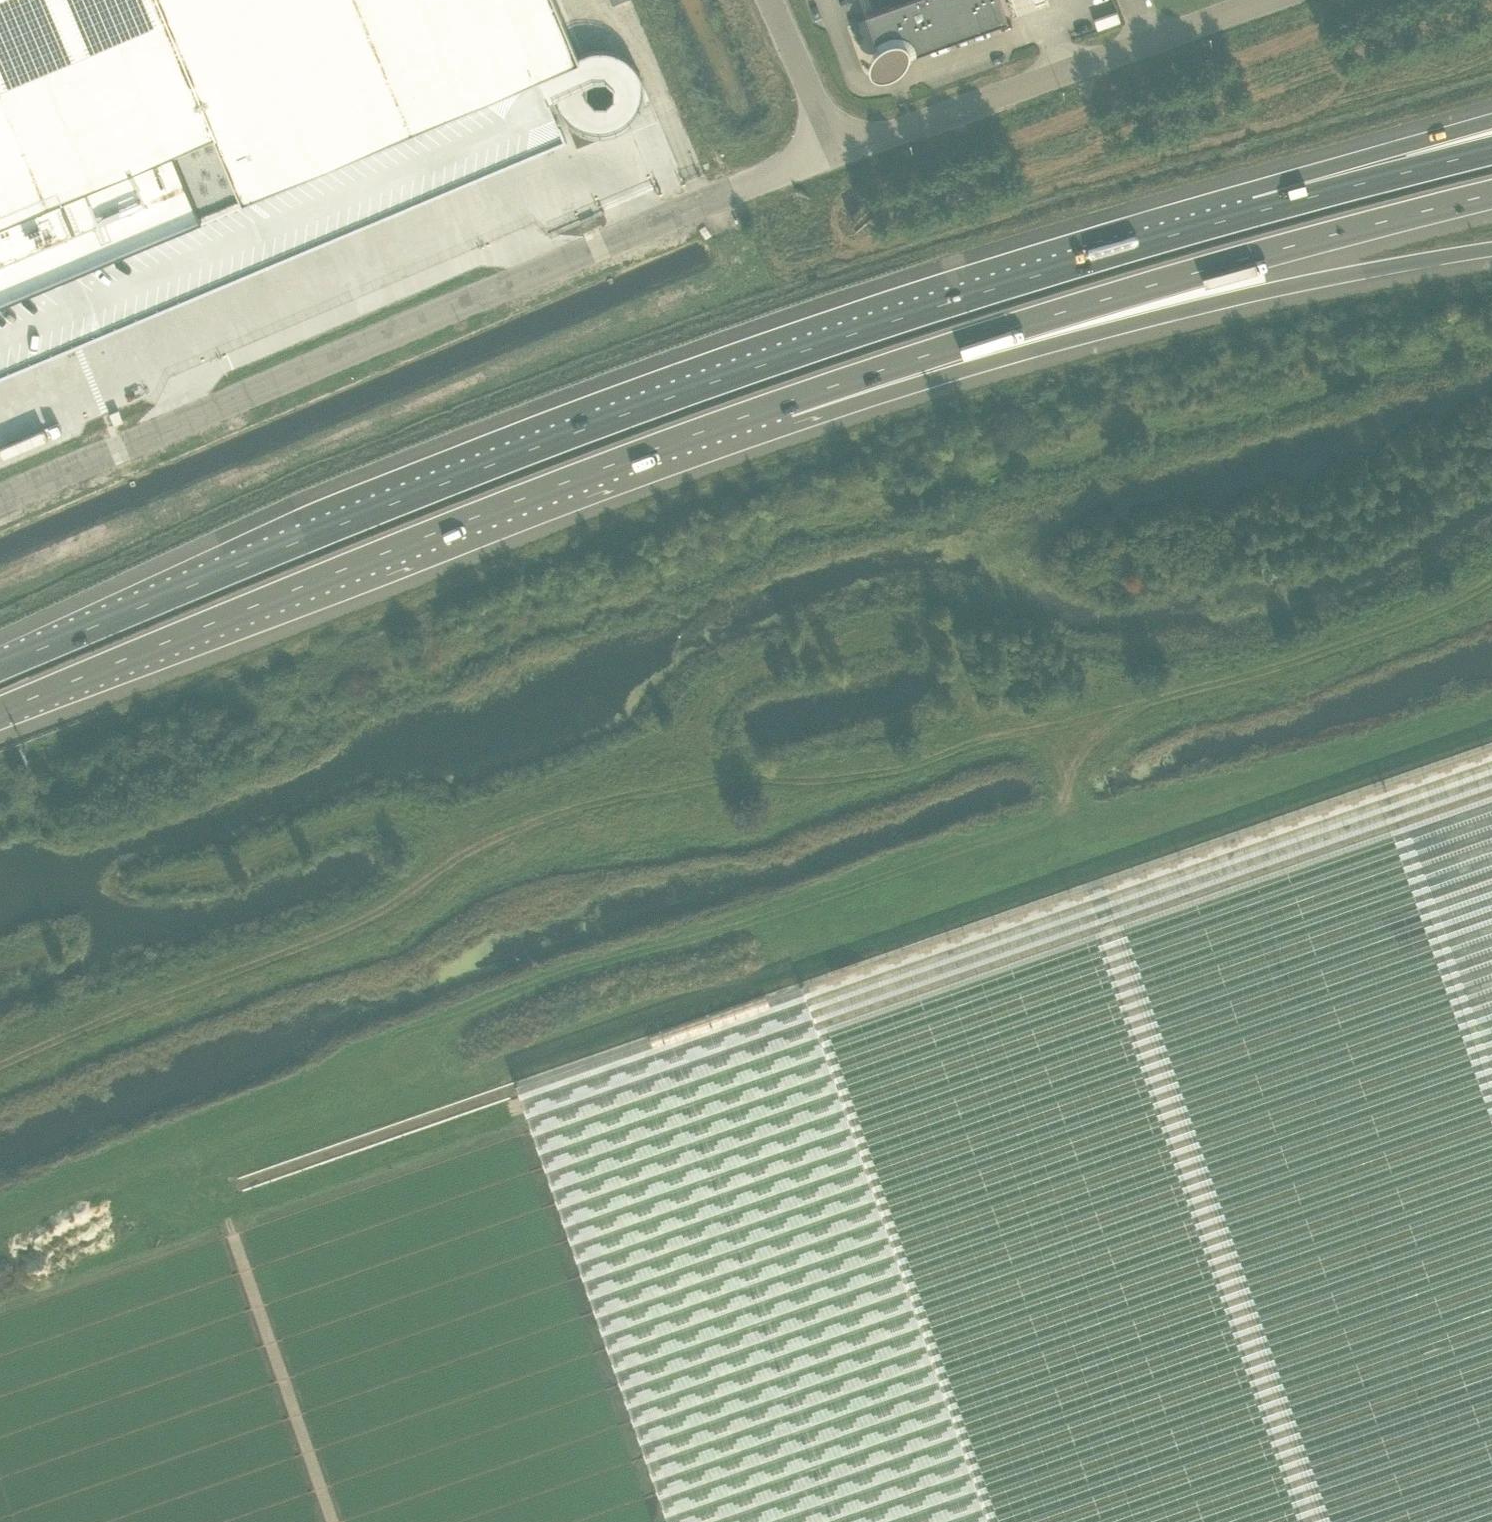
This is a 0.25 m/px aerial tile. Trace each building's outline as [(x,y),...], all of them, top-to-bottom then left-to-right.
[(195,226),(189,212),(576,50),(555,0),(0,0),(0,308),(195,226)] [(872,9),(865,11),(877,44),(875,45),(874,47),(872,50),(871,51),(870,53),(869,55),(868,58),(868,61),(868,62),(868,64),(868,65),(869,66),(870,69),(871,70),(872,72),(875,73),(876,73),(878,74),(880,74),(882,74),(884,73),(886,72),(890,70),(894,68),(898,65),(901,62),(902,61),(904,59),(906,55),(908,52),(915,50),(1006,17),(1000,0),(869,0),(872,9)] [(804,980),(516,1079),(670,1521),(1491,1521),(1491,741),(804,980)]
